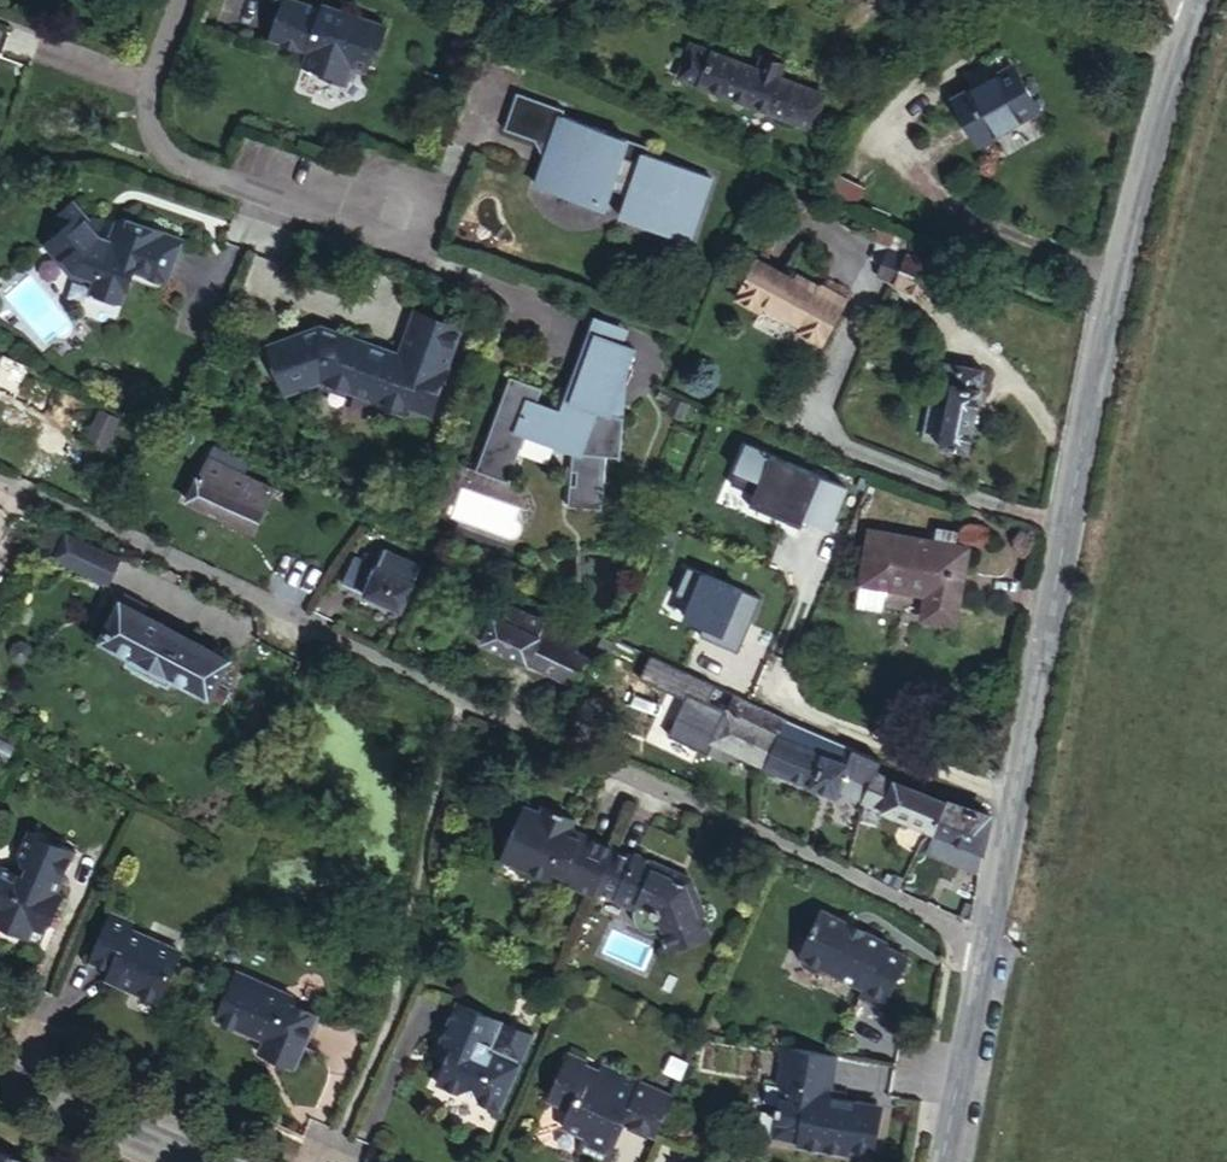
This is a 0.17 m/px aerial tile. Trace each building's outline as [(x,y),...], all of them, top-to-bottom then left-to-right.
[(306,0),(282,0),(270,35),(307,47),(303,60),(321,66),(320,70),(346,79),(351,63),(365,67),(371,50),(375,51),(385,21),(323,0),(321,5),(306,0)] [(684,42),(672,72),(803,126),(816,95),(770,77),(776,63),(755,53),(749,69),(684,42)] [(1037,111),(1012,73),(956,110),(981,149),(1037,111)] [(622,216),(690,240),(713,176),(645,151),(642,161),(622,154),(628,138),(562,114),(564,108),(515,91),(502,127),(533,138),(541,141),(546,152),(544,159),(535,182),(587,201),(593,198),(595,202),(604,198),(602,194),(609,191),(610,187),(630,194),(622,216)] [(541,141),(533,138),(544,159),(546,152),(541,141)] [(839,156),(826,187),(858,202),(873,171),(839,156)] [(168,276),(184,232),(125,211),(115,216),(110,230),(101,226),(98,224),(101,215),(92,211),(90,214),(73,194),(55,211),(64,221),(44,238),(71,269),(93,277),(90,284),(94,290),(116,298),(122,295),(131,273),(156,282),(168,276)] [(896,283),(908,256),(894,251),(883,277),(896,283)] [(908,256),(896,283),(957,307),(969,278),(909,254),(908,256)] [(821,346),(848,300),(825,288),(824,289),(820,295),(798,282),(761,263),(737,301),(761,314),(765,307),(801,326),(798,333),(821,346)] [(820,295),(824,289),(801,277),(798,282),(820,295)] [(319,324),(266,344),(285,393),(319,379),(374,398),(378,404),(401,412),(404,404),(427,412),(458,323),(411,306),(395,351),(319,324)] [(594,330),(621,339),(627,323),(592,310),(558,406),(566,409),(594,330)] [(540,383),(507,371),(474,466),(507,478),(523,429),(555,440),(554,449),(572,451),(568,505),(603,507),(606,453),(621,454),(623,413),(610,409),(626,361),(633,343),(621,339),(594,330),(566,409),(558,406),(534,398),(540,383)] [(20,392),(31,368),(34,362),(7,350),(2,354),(0,353),(0,383),(20,392)] [(623,413),(626,361),(610,409),(623,413)] [(992,378),(950,361),(942,383),(959,389),(952,411),(941,444),(940,446),(967,456),(992,378)] [(941,444),(952,411),(935,406),(924,438),(941,444)] [(249,465),(214,449),(211,456),(230,466),(245,474),(249,465)] [(230,466),(211,456),(189,502),(228,520),(238,497),(221,487),(230,466)] [(277,488),(245,474),(230,466),(221,487),(238,497),(228,520),(255,534),(277,488)] [(56,542),(62,532),(44,523),(32,547),(49,556),(51,549),(42,545),(45,537),(56,542)] [(933,545),(957,549),(959,533),(936,529),(933,545)] [(45,537),(42,545),(51,549),(106,573),(114,558),(62,532),(56,542),(45,537)] [(933,545),(871,533),(858,611),(883,616),(888,589),(927,595),(922,619),(955,627),(959,600),(967,551),(957,549),(933,545)] [(348,547),(335,574),(394,606),(415,564),(382,546),(374,561),(348,547)] [(106,573),(51,549),(49,556),(102,582),(106,573)] [(700,631),(738,647),(761,590),(688,561),(677,589),(687,593),(679,612),(703,622),(700,631)] [(141,600),(120,590),(95,638),(126,654),(168,676),(206,696),(226,657),(136,609),(141,600)] [(477,642),(524,666),(544,626),(497,602),(477,642)] [(544,626),(524,666),(573,692),(589,662),(571,654),(577,643),(544,626)] [(164,684),(168,676),(126,654),(122,662),(164,684)] [(783,725),(788,718),(787,715),(723,685),(718,696),(783,725)] [(715,703),(779,734),(783,725),(718,696),(715,703)] [(762,766),(779,734),(715,703),(709,712),(699,734),(762,766)] [(699,734),(709,712),(696,707),(686,728),(699,734)] [(847,761),(854,743),(788,718),(783,725),(779,734),(784,736),(847,761)] [(878,768),(882,758),(882,756),(854,743),(847,761),(784,736),(779,734),(762,766),(776,773),(836,795),(840,790),(862,802),(878,768)] [(934,835),(947,799),(878,768),(862,802),(866,803),(861,819),(876,826),(880,811),(934,835)] [(993,812),(974,802),(950,792),(947,799),(934,835),(930,846),(950,857),(955,844),(986,857),(993,812)] [(590,896),(609,852),(576,837),(574,842),(564,838),(569,826),(536,810),(533,816),(517,810),(507,833),(499,837),(494,848),(497,853),(492,865),(541,886),(545,879),(555,883),(553,888),(587,903),(590,896)] [(39,934),(58,892),(52,890),(69,850),(22,830),(12,849),(14,855),(15,859),(19,860),(14,871),(0,865),(0,930),(23,940),(28,928),(39,934)] [(628,861),(609,852),(590,896),(608,904),(607,906),(625,914),(627,931),(632,935),(640,937),(646,937),(650,935),(658,958),(701,942),(694,920),(698,919),(690,899),(682,901),(679,888),(669,884),(671,878),(630,859),(628,861)] [(834,922),(805,907),(780,957),(786,961),(787,968),(799,974),(805,971),(845,991),(841,998),(865,1009),(893,952),(848,930),(847,933),(832,927),(834,922)] [(82,960),(97,966),(99,963),(108,967),(103,981),(153,1003),(175,951),(126,932),(129,925),(101,914),(82,960)] [(34,946),(39,934),(28,928),(23,940),(34,946)] [(99,963),(97,966),(92,977),(103,981),(108,967),(99,963)] [(282,993),(230,971),(209,1018),(255,1038),(251,1051),(285,1065),(307,1015),(278,1002),(282,993)] [(434,1043),(437,1044),(447,1048),(439,1065),(430,1087),(455,1097),(468,1091),(472,1105),(497,1115),(517,1066),(488,1053),(499,1026),(451,1005),(434,1043)] [(528,1039),(499,1026),(488,1053),(517,1066),(528,1039)] [(823,1051),(767,1041),(759,1080),(764,1081),(756,1135),(780,1139),(779,1145),(831,1154),(832,1148),(858,1151),(863,1120),(861,1120),(863,1102),(831,1097),(827,1090),(817,1088),(823,1051)] [(447,1048),(437,1044),(430,1061),(439,1065),(447,1048)] [(579,1077),(585,1066),(560,1054),(554,1067),(579,1077)] [(651,1143),(669,1100),(585,1064),(585,1066),(579,1077),(554,1067),(539,1104),(559,1111),(550,1130),(575,1141),(569,1156),(583,1161),(603,1161),(607,1150),(604,1142),(608,1133),(613,1135),(617,1129),(651,1143)] [(26,1158),(0,1148),(0,1161),(24,1161),(26,1158)] [(706,1153),(702,1161),(726,1161),(706,1153)]
